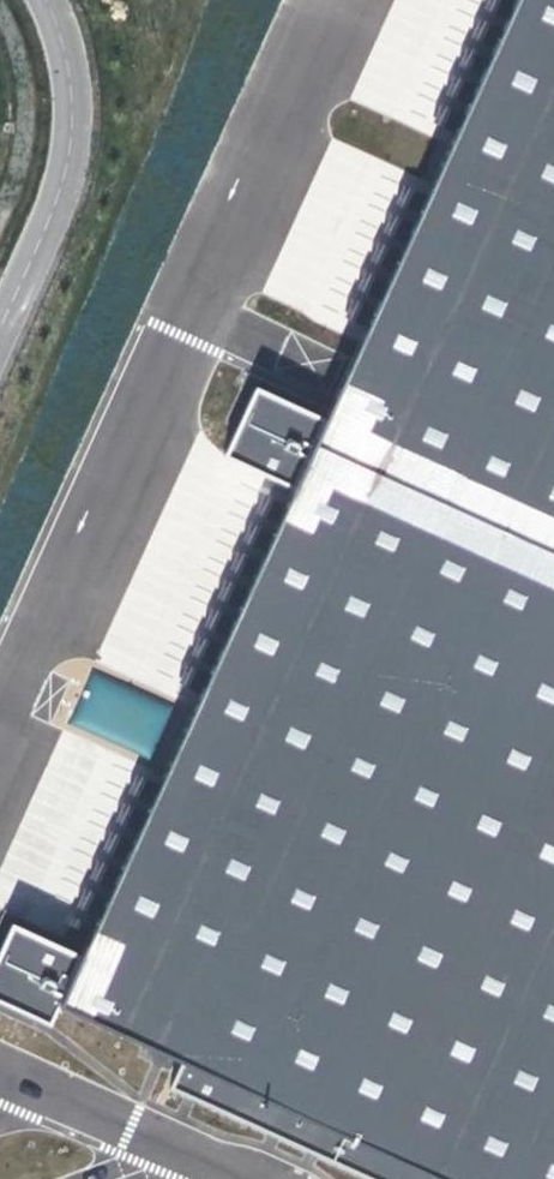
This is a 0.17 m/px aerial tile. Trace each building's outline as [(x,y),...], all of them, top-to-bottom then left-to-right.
[(329,418),(299,487),(83,959),(62,1006),(184,1062),(443,1178),(553,1178),(553,0),(519,0),(329,418)] [(299,487),(329,418),(257,387),(228,456),(299,487)] [(69,724),(151,757),(172,704),(90,672),(69,724)] [(83,959),(13,927),(0,956),(0,1001),(53,1025),(62,1006),(83,959)] [(184,1062),(171,1090),(367,1178),(443,1178),(184,1062)]
